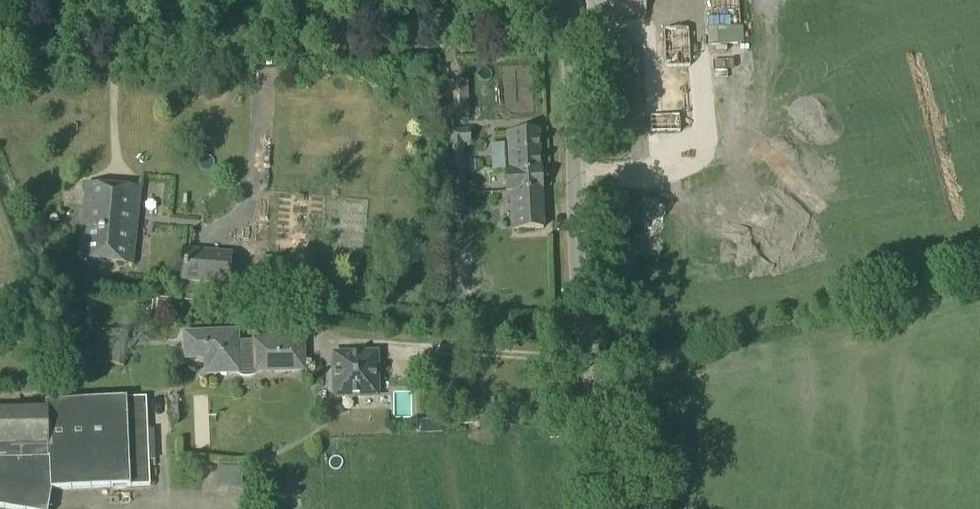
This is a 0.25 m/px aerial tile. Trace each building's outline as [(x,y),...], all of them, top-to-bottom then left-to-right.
[(586,18),(645,15),(645,0),(586,0),(586,18)] [(742,44),(739,0),(704,0),(707,47),(742,44)] [(688,30),(664,31),(666,68),(690,66),(688,30)] [(632,33),(615,34),(615,58),(633,57),(632,33)] [(680,114),(649,115),(650,133),(680,132),(680,114)] [(451,176),(464,175),(462,145),(469,145),(469,131),(448,132),(451,176)] [(507,173),(539,171),(537,132),(505,134),(507,173)] [(539,171),(507,173),(504,174),(505,193),(508,193),(540,191),(541,191),(540,171),(539,172),(539,171)] [(464,192),(464,175),(451,176),(451,193),(464,192)] [(139,190),(85,186),(79,260),(134,264),(139,190)] [(542,229),(540,191),(508,193),(510,230),(542,229)] [(465,209),(464,192),(451,193),(452,209),(465,209)] [(230,256),(188,253),(183,252),(181,281),(229,285),(230,256)] [(271,269),(270,279),(280,280),(281,270),(271,269)] [(236,334),(185,336),(187,358),(206,358),(206,363),(215,362),(216,373),(238,372),(241,376),(244,376),(250,376),(255,374),(256,372),(272,371),(272,358),(303,357),(302,340),(254,342),(255,347),(237,348),(236,334)] [(376,396),(375,356),(335,356),(336,396),(376,396)] [(149,456),(146,396),(45,402),(45,412),(0,413),(0,508),(4,508),(49,508),(50,508),(52,490),(151,484),(149,456)] [(238,483),(238,461),(209,460),(209,482),(238,483)] [(206,481),(207,462),(197,462),(197,480),(206,481)]
